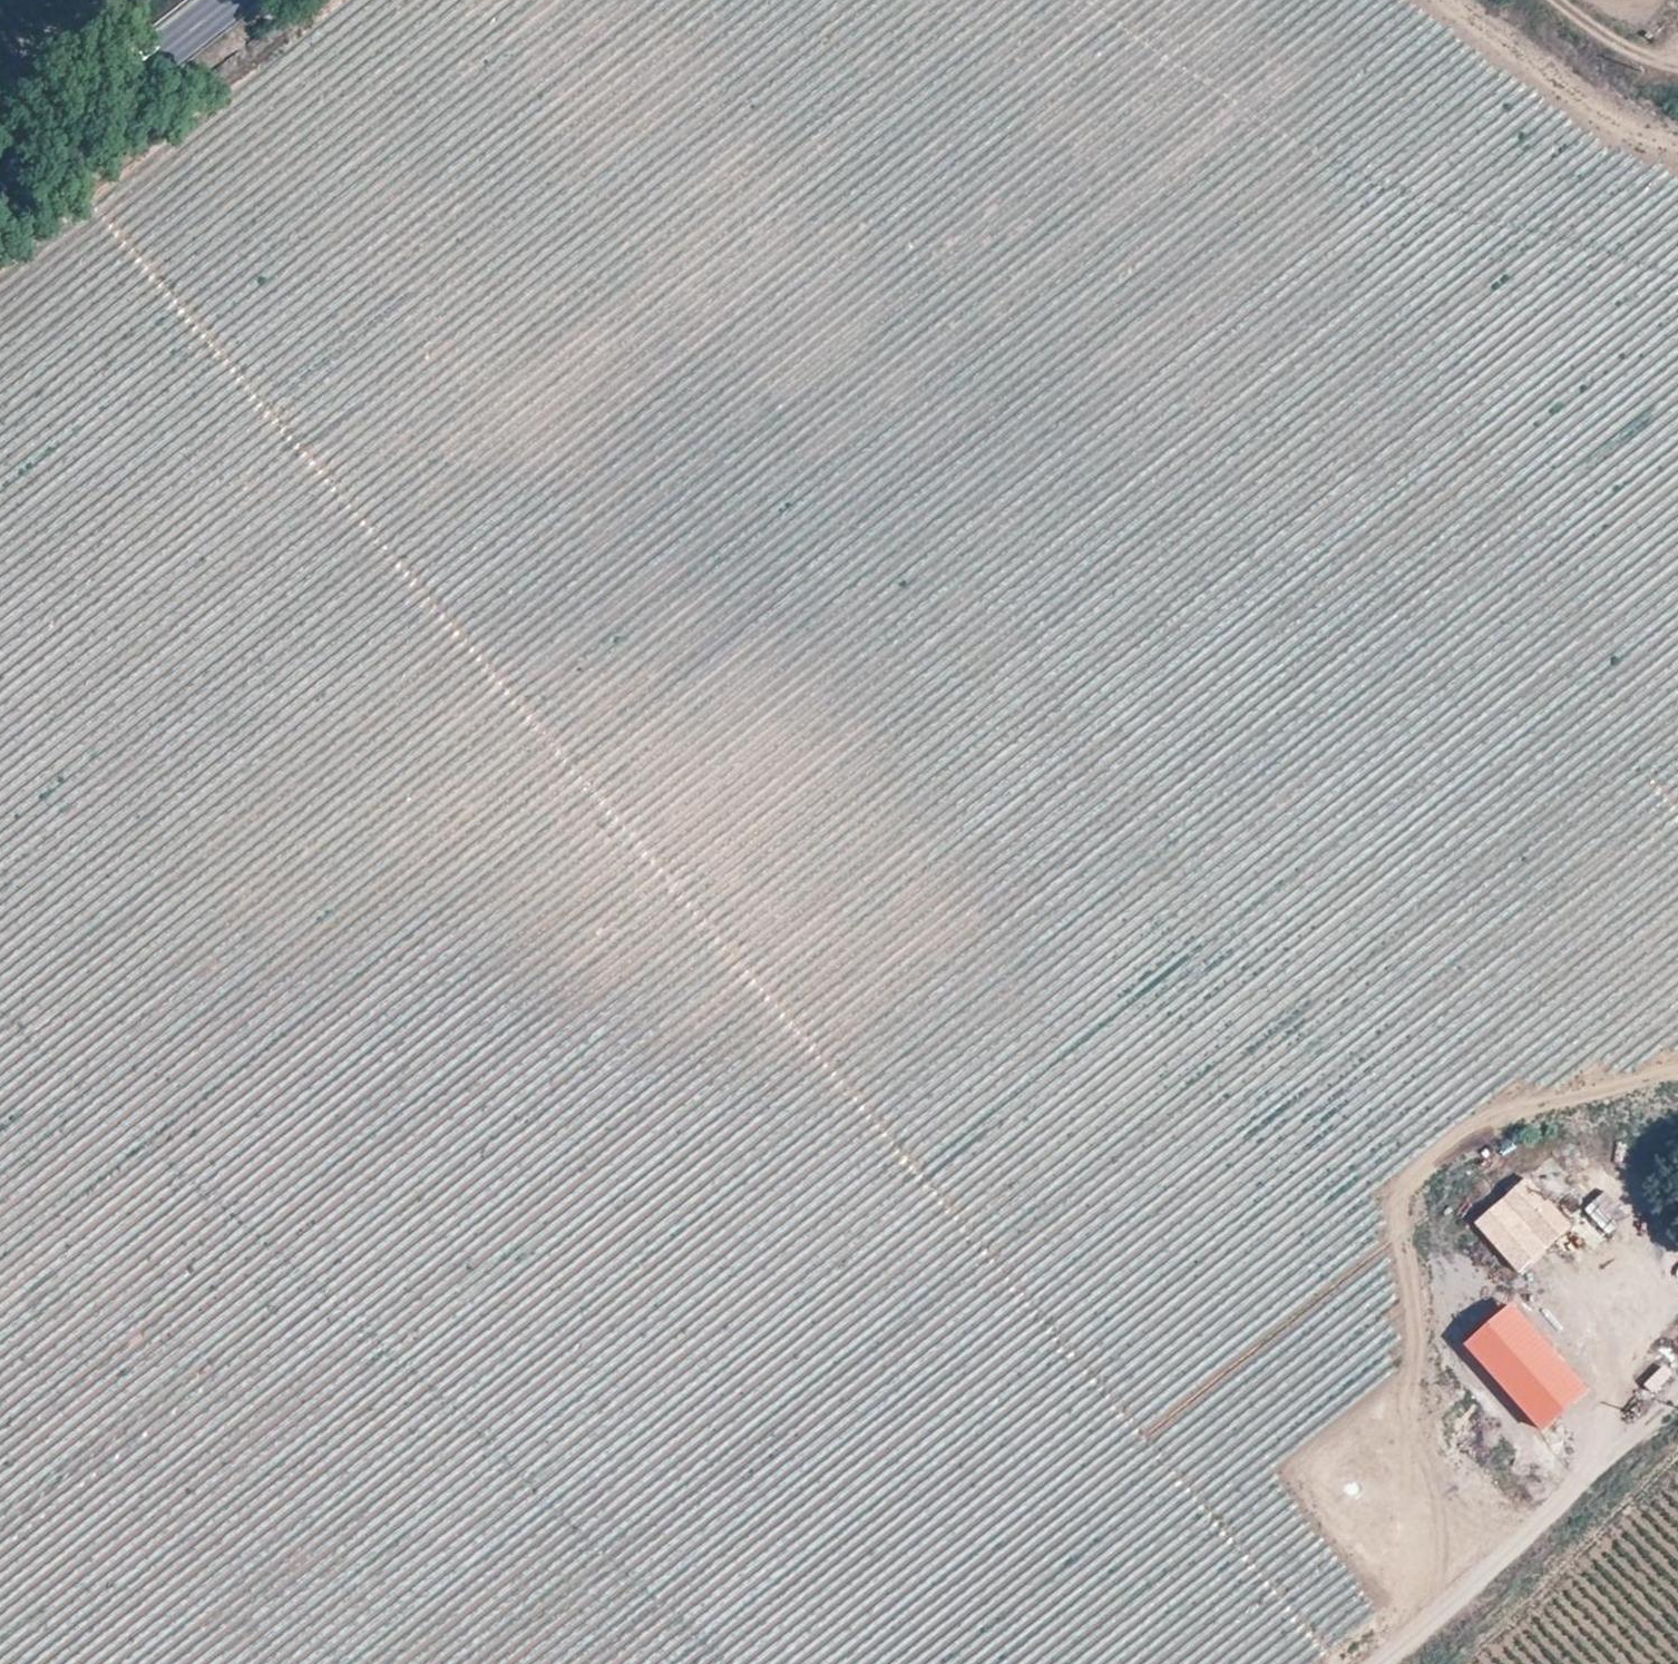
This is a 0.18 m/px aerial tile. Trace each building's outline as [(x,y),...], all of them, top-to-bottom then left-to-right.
[(1569,1226),(1526,1178),(1503,1199),(1546,1247),(1569,1226)] [(1546,1247),(1503,1199),(1475,1223),(1519,1271),(1546,1247)] [(1590,1392),(1511,1302),(1463,1343),(1542,1433),(1590,1392)]
